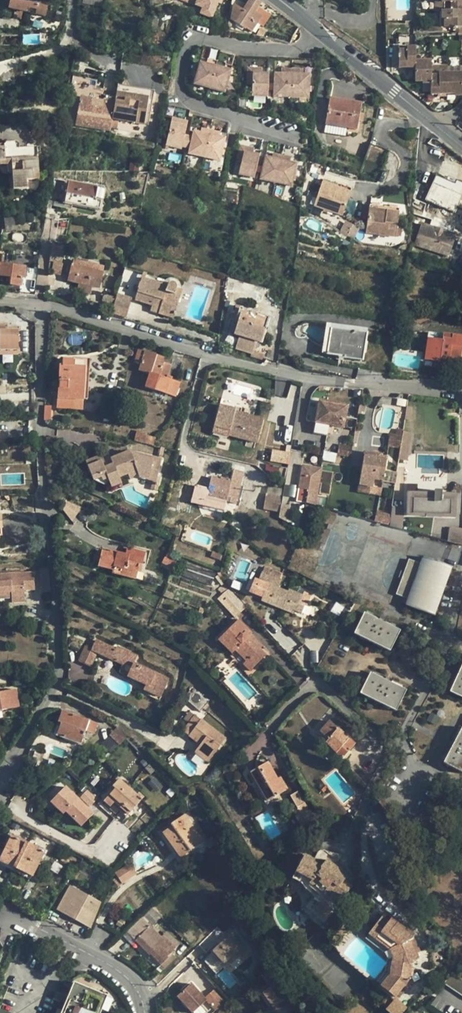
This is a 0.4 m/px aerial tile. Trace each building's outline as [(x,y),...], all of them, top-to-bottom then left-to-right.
[(8,10),(17,11),(23,12),(36,15),(37,11),(47,13),(49,0),(11,0),(8,10)] [(203,14),(212,17),(216,7),(218,8),(222,0),(198,0),(196,4),(205,8),(203,14)] [(234,23),(245,30),(245,29),(251,32),(257,23),(262,15),(258,13),(255,11),(258,7),(260,3),(257,0),(249,0),(242,11),(234,23)] [(441,27),(461,27),(461,0),(441,0),(441,27)] [(234,23),(242,11),(233,5),(231,8),(229,19),(234,23)] [(270,15),(261,9),(258,13),(262,15),(257,23),(263,27),(270,15)] [(159,17),(153,15),(150,30),(155,31),(159,17)] [(395,47),(396,67),(412,67),(412,80),(427,80),(427,72),(427,61),(412,61),(412,47),(395,47)] [(201,64),(195,86),(210,90),(216,68),(207,66),(201,64)] [(225,70),(216,68),(210,90),(225,94),(231,72),(225,70)] [(247,85),(252,85),(252,74),(262,75),(262,69),(247,69),(247,85)] [(427,80),(427,93),(458,92),(458,74),(444,74),(443,72),(427,72),(427,80)] [(268,85),(268,75),(262,75),(252,74),(252,85),(252,97),(268,98),(268,90),(268,85)] [(291,98),(291,75),(281,75),(274,74),(274,86),(274,91),(274,97),(291,98)] [(302,75),(291,75),(291,98),(308,98),(309,75),(302,75)] [(116,85),(115,93),(148,98),(149,90),(116,85)] [(114,103),(111,120),(144,125),(146,113),(150,113),(153,91),(149,90),(148,98),(115,93),(114,97),(114,103)] [(77,113),(75,125),(109,131),(111,120),(114,103),(101,101),(101,105),(91,104),(92,100),(80,97),(78,106),(80,106),(79,113),(77,113)] [(330,99),(325,124),(346,128),(356,130),(360,104),(330,99)] [(346,128),(325,124),(324,132),(345,136),(346,128)] [(188,130),(172,127),(167,150),(183,153),(184,150),(186,139),(188,130)] [(191,152),(190,157),(205,161),(210,138),(201,136),(195,135),(193,140),(191,152)] [(219,140),(210,138),(205,161),(221,164),(226,141),(219,140)] [(186,139),(184,150),(191,152),(193,140),(186,139)] [(13,191),(27,190),(26,181),(39,180),(36,148),(19,150),(19,147),(18,146),(17,144),(15,144),(12,143),(3,144),(1,147),(0,147),(0,162),(10,161),(11,174),(12,181),(13,191)] [(385,150),(370,144),(364,158),(379,164),(385,150)] [(237,165),(242,166),(245,155),(254,157),(255,152),(240,149),(237,165)] [(258,168),(260,158),(254,157),(245,155),(242,166),(237,165),(234,176),(239,177),(255,181),(256,174),(258,168)] [(262,175),(261,182),(276,185),(281,163),(272,161),(266,159),(264,169),(262,175)] [(7,165),(8,174),(11,174),(10,161),(0,162),(0,165),(7,165)] [(290,165),(281,163),(276,185),(292,189),(297,166),(290,165)] [(439,197),(457,206),(461,195),(461,188),(456,185),(454,188),(437,180),(436,184),(432,182),(428,191),(430,193),(428,197),(434,199),(437,200),(439,197)] [(322,181),(321,185),(337,189),(336,192),(349,196),(351,190),(322,181)] [(66,185),(62,204),(97,211),(99,202),(93,201),(95,190),(66,185)] [(321,185),(314,208),(324,210),(328,212),(343,216),(349,196),(336,192),(337,189),(321,185)] [(101,192),(95,190),(93,201),(99,202),(101,192)] [(369,202),(368,209),(385,211),(385,208),(398,210),(398,205),(369,202)] [(368,209),(365,230),(382,232),(387,233),(395,234),(398,210),(385,208),(385,211),(368,209)] [(4,223),(5,231),(13,229),(12,222),(4,223)] [(422,225),(415,245),(447,256),(454,236),(422,225)] [(53,247),(51,256),(62,258),(63,248),(53,247)] [(78,283),(77,288),(86,291),(87,285),(98,288),(103,267),(73,260),(68,280),(78,283)] [(49,263),(47,273),(59,277),(61,264),(49,263)] [(0,276),(6,276),(11,277),(10,282),(10,285),(21,286),(22,278),(35,281),(37,269),(2,265),(0,275),(0,276)] [(137,292),(134,300),(151,305),(159,308),(158,313),(172,318),(181,291),(175,289),(176,287),(176,285),(175,284),(173,283),(172,283),(169,283),(168,283),(167,284),(167,286),(141,279),(138,287),(133,286),(132,291),(137,292)] [(101,302),(113,304),(116,297),(103,294),(101,302)] [(117,294),(112,313),(126,317),(131,299),(117,294)] [(239,337),(235,348),(250,353),(254,341),(258,328),(263,330),(266,320),(241,311),(237,321),(234,335),(239,337)] [(235,348),(239,337),(234,335),(237,321),(230,318),(224,337),(224,341),(227,344),(231,346),(235,348)] [(320,354),(326,354),(329,335),(365,341),(366,330),(326,324),(320,354)] [(258,328),(254,341),(259,342),(263,330),(258,328)] [(18,348),(18,330),(5,330),(0,330),(0,349),(18,348)] [(427,333),(426,339),(441,341),(441,339),(450,340),(450,336),(427,333)] [(329,335),(326,354),(362,362),(363,355),(364,355),(366,343),(364,343),(365,341),(329,335)] [(426,339),(424,360),(448,363),(449,358),(459,360),(461,338),(450,336),(450,340),(441,339),(441,341),(426,339)] [(150,373),(145,386),(176,396),(180,383),(167,378),(170,366),(162,363),(164,358),(138,349),(134,361),(140,364),(139,369),(150,373)] [(253,351),(251,357),(264,360),(266,354),(253,351)] [(84,366),(90,367),(90,358),(73,357),(73,360),(73,366),(84,366)] [(59,365),(57,407),(82,409),(82,399),(84,366),(73,366),(73,360),(62,359),(62,360),(62,365),(59,365)] [(275,382),(275,395),(283,395),(283,382),(275,382)] [(320,401),(314,434),(327,436),(329,425),(343,428),(347,406),(320,401)] [(220,406),(214,426),(230,430),(230,433),(259,441),(264,420),(235,413),(235,409),(220,406)] [(214,426),(213,431),(229,436),(230,433),(230,430),(214,426)] [(390,434),(389,447),(401,448),(403,430),(397,429),(396,435),(390,434)] [(141,434),(139,442),(152,445),(154,438),(141,434)] [(341,447),(339,457),(352,459),(354,450),(341,447)] [(273,450),(271,461),(289,463),(291,453),(273,450)] [(84,463),(91,478),(99,474),(101,478),(107,476),(109,481),(112,487),(121,483),(118,477),(127,473),(130,480),(132,476),(136,474),(138,473),(140,473),(141,473),(143,474),(145,476),(146,477),(146,479),(152,480),(158,482),(159,477),(156,476),(160,459),(129,451),(110,459),(113,465),(103,468),(98,457),(84,463)] [(365,453),(360,484),(373,487),(375,480),(384,482),(388,458),(381,457),(381,455),(365,453)] [(303,467),(299,489),(309,491),(310,489),(313,469),(303,467)] [(209,497),(207,506),(224,510),(227,497),(228,492),(234,494),(240,495),(245,472),(233,469),(231,479),(221,477),(220,479),(211,477),(209,485),(207,497),(209,497)] [(313,469),(310,489),(318,491),(322,470),(313,469)] [(109,481),(107,476),(101,478),(99,474),(91,478),(93,482),(103,483),(109,481)] [(155,491),(158,482),(152,480),(149,489),(155,491)] [(373,487),(372,494),(380,495),(381,488),(383,489),(384,482),(375,480),(373,487)] [(309,491),(307,503),(316,506),(318,491),(310,489),(309,491)] [(408,491),(407,513),(456,515),(457,493),(408,491)] [(267,495),(264,509),(281,511),(282,509),(284,498),(267,495)] [(66,501),(61,513),(75,519),(80,506),(66,501)] [(402,528),(405,505),(393,503),(390,526),(402,528)] [(281,511),(280,518),(287,522),(288,510),(282,509),(281,511)] [(450,526),(447,541),(461,544),(461,528),(450,526)] [(154,556),(156,552),(146,547),(144,551),(154,556)] [(129,555),(128,561),(139,563),(142,564),(144,554),(130,550),(129,555)] [(113,569),(112,573),(135,578),(137,570),(139,563),(128,561),(129,555),(124,554),(123,558),(116,556),(116,554),(102,551),(98,566),(113,569)] [(162,562),(169,565),(172,560),(165,556),(162,562)] [(410,598),(408,605),(435,615),(452,567),(425,557),(422,564),(410,559),(397,594),(410,598)] [(215,586),(219,572),(178,558),(173,572),(215,586)] [(49,566),(41,567),(44,591),(51,590),(49,566)] [(12,591),(12,596),(12,602),(25,601),(25,590),(34,589),(34,572),(0,573),(0,592),(12,591)] [(308,605),(311,598),(304,595),(295,592),(289,589),(288,592),(279,589),(283,580),(263,572),(259,581),(268,584),(262,601),(294,613),(295,610),(303,613),(306,604),(308,605)] [(224,594),(219,599),(236,616),(247,607),(226,584),(219,589),(224,594)] [(365,613),(355,634),(391,651),(401,630),(365,613)] [(239,620),(212,647),(226,661),(237,650),(248,661),(251,658),(258,664),(267,655),(261,649),(264,647),(252,635),(253,634),(239,620)] [(97,652),(111,659),(116,649),(96,639),(92,648),(91,649),(97,652)] [(85,645),(78,660),(91,665),(97,652),(91,649),(92,648),(85,645)] [(123,664),(119,672),(146,683),(144,689),(161,696),(169,679),(133,662),(137,655),(117,646),(116,649),(111,659),(123,664)] [(253,669),(258,664),(251,658),(248,661),(246,663),(253,669)] [(70,681),(86,679),(84,663),(69,665),(70,681)] [(450,692),(461,697),(461,666),(450,692)] [(371,673),(361,694),(398,711),(408,690),(371,673)] [(192,687),(185,698),(201,711),(209,701),(192,687)] [(3,717),(2,709),(19,707),(16,689),(0,692),(0,717),(3,717)] [(66,737),(68,733),(83,739),(86,730),(94,733),(98,723),(62,710),(58,722),(61,723),(57,734),(66,737)] [(201,744),(198,747),(212,758),(227,738),(191,711),(184,720),(189,724),(183,731),(201,744)] [(330,721),(320,733),(328,740),(326,742),(342,759),(356,744),(339,728),(338,729),(330,721)] [(119,747),(127,738),(118,730),(110,738),(119,747)] [(444,762),(461,772),(461,730),(444,762)] [(68,733),(66,737),(81,743),(83,739),(68,733)] [(198,747),(195,752),(209,762),(212,758),(198,747)] [(269,762),(251,772),(268,801),(288,790),(284,781),(281,783),(278,779),(269,762)] [(109,794),(111,795),(116,800),(113,804),(127,817),(144,797),(139,792),(137,795),(118,779),(112,787),(115,788),(109,794)] [(64,815),(78,800),(66,788),(51,803),(64,815)] [(97,799),(88,790),(80,797),(90,807),(97,799)] [(111,795),(104,802),(110,807),(113,804),(116,800),(111,795)] [(78,800),(66,812),(82,827),(94,814),(78,800)] [(302,813),(297,817),(303,828),(314,816),(306,802),(299,806),(302,813)] [(173,826),(163,832),(181,858),(198,846),(192,837),(197,833),(185,815),(171,824),(173,826)] [(197,833),(192,837),(198,846),(204,842),(197,833)] [(0,861),(9,865),(11,861),(35,872),(45,851),(12,836),(7,846),(0,843),(0,855),(2,857),(0,861)] [(296,873),(294,878),(301,883),(315,896),(321,901),(327,900),(334,908),(352,887),(345,880),(347,878),(342,873),(342,872),(327,860),(325,862),(321,866),(313,863),(315,859),(304,855),(296,873)] [(11,861),(9,865),(33,876),(35,872),(11,861)] [(122,884),(137,873),(130,863),(114,873),(122,884)] [(68,886),(56,911),(90,928),(101,902),(68,886)] [(154,907),(144,916),(153,925),(163,916),(154,907)] [(391,973),(381,986),(396,997),(396,996),(410,979),(412,966),(420,959),(411,941),(412,939),(413,938),(414,936),(413,935),(412,932),(411,931),(409,930),(407,930),(391,919),(390,920),(383,915),(382,916),(377,912),(365,929),(370,933),(390,949),(394,958),(392,967),(391,973)] [(153,925),(144,916),(128,931),(137,940),(150,954),(151,953),(162,964),(169,958),(167,956),(172,952),(177,947),(165,934),(163,936),(153,925)] [(220,923),(209,934),(215,940),(227,930),(220,923)] [(169,930),(165,934),(177,947),(181,943),(169,930)] [(236,930),(217,948),(218,949),(209,958),(220,970),(229,962),(231,963),(250,946),(236,930)] [(137,940),(128,931),(123,936),(132,945),(137,940)] [(378,983),(381,986),(391,973),(392,967),(394,958),(390,949),(370,933),(367,938),(386,951),(388,959),(386,973),(378,983)] [(38,946),(35,952),(46,957),(48,952),(38,946)] [(451,972),(444,983),(461,996),(461,979),(451,972)] [(194,980),(180,993),(196,1010),(210,997),(194,980)] [(276,982),(262,992),(272,1007),(275,1004),(279,1011),(290,1003),(276,982)] [(98,1010),(95,1008),(100,995),(74,984),(62,1012),(97,1012),(98,1010)] [(230,997),(220,985),(210,994),(220,1006),(230,997)] [(66,997),(59,994),(52,1012),(60,1012),(66,997)] [(396,997),(387,1008),(392,1012),(403,1012),(409,1006),(396,996),(396,997)]
